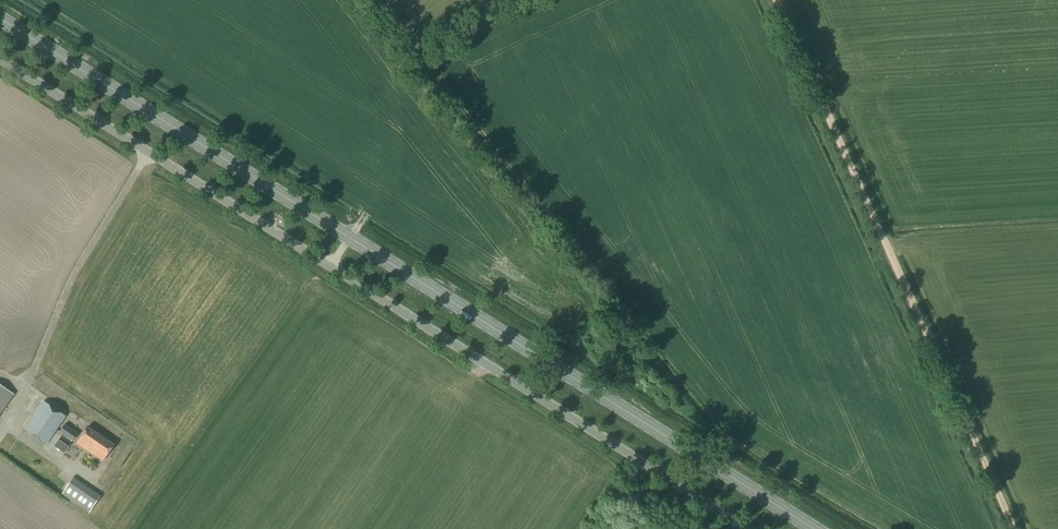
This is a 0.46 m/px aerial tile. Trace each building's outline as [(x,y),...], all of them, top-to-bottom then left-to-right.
[(14,394),(0,384),(0,413),(14,394)] [(44,401),(24,430),(46,445),(58,427),(62,422),(66,416),(44,401)] [(58,431),(62,434),(73,441),(78,433),(67,426),(64,423),(58,431)] [(87,426),(76,443),(103,462),(115,445),(87,426)] [(100,495),(73,477),(61,495),(89,513),(100,495)]
